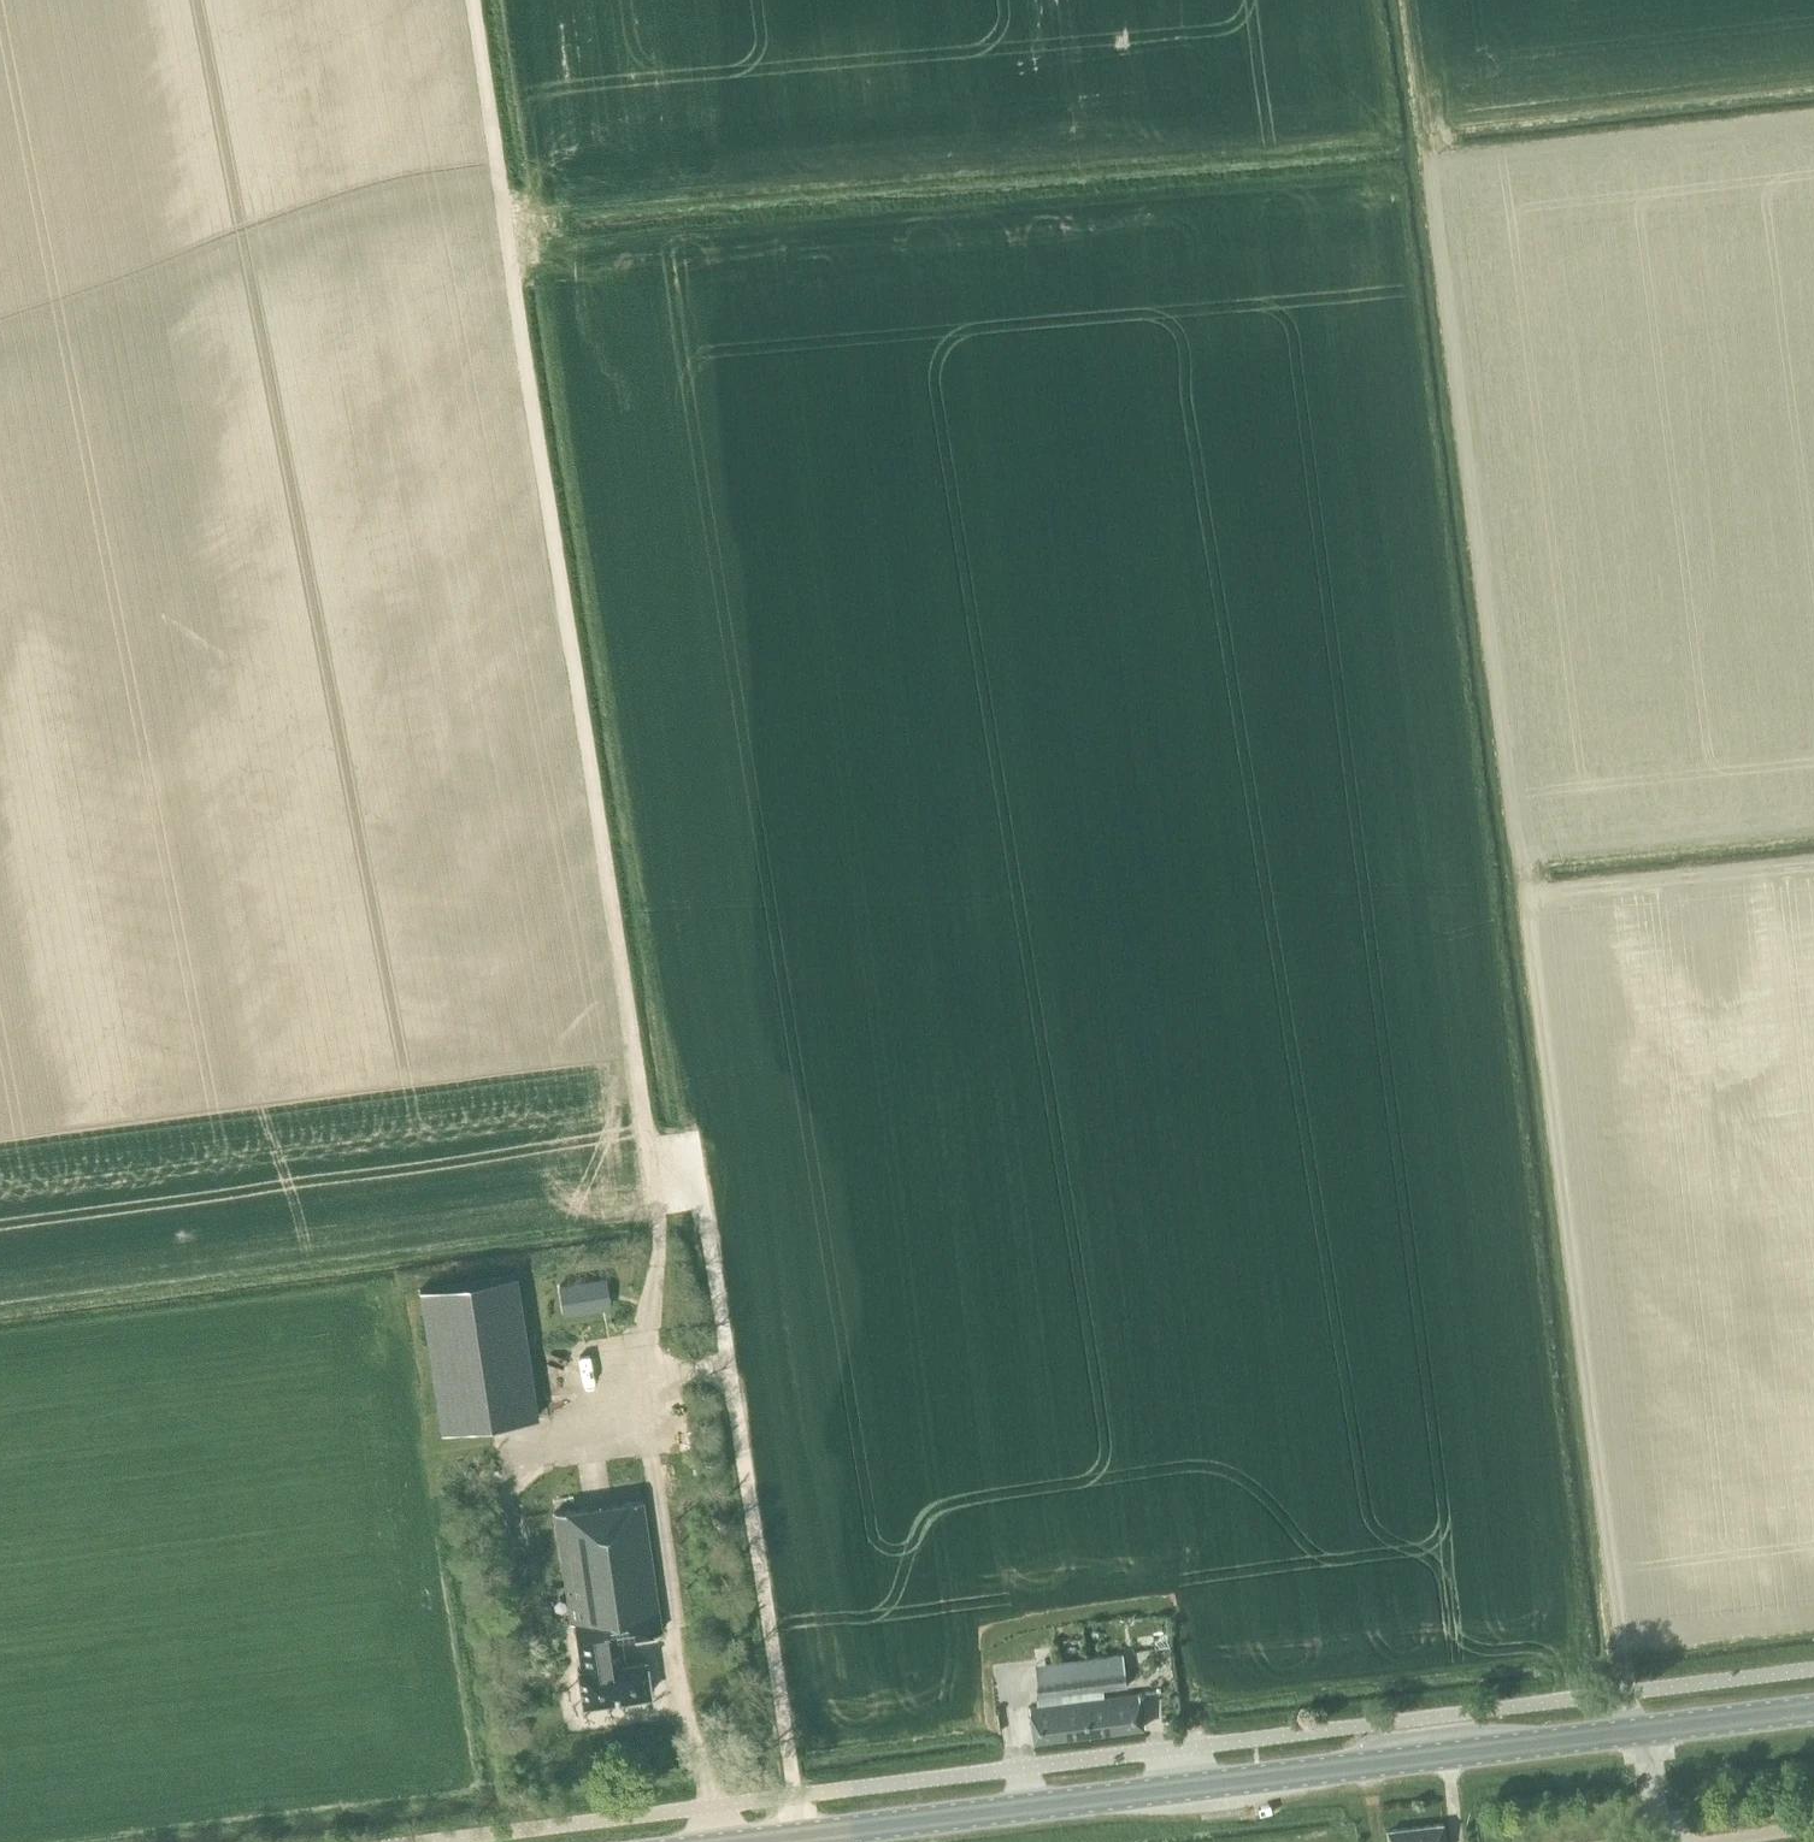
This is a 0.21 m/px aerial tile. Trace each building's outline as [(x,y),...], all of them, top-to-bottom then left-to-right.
[(441,1425),(537,1413),(518,1270),(422,1282),(441,1425)] [(558,1291),(562,1317),(597,1311),(593,1285),(558,1291)] [(620,1638),(661,1632),(642,1500),(552,1513),(569,1623),(572,1622),(579,1667),(574,1668),(580,1705),(650,1695),(645,1658),(623,1662),(620,1638)] [(1126,1685),(1124,1668),(1122,1652),(1079,1658),(1081,1674),(1083,1690),(1082,1690),(1083,1700),(1085,1700),(1089,1732),(1143,1726),(1139,1693),(1105,1697),(1103,1687),(1126,1685)] [(1083,1690),(1081,1674),(1079,1658),(1036,1663),(1040,1695),(1082,1690),(1083,1690)] [(1034,1739),(1089,1732),(1085,1700),(1083,1700),(1030,1707),(1034,1739)] [(1442,1823),(1387,1830),(1389,1841),(1444,1841),(1442,1823)]
